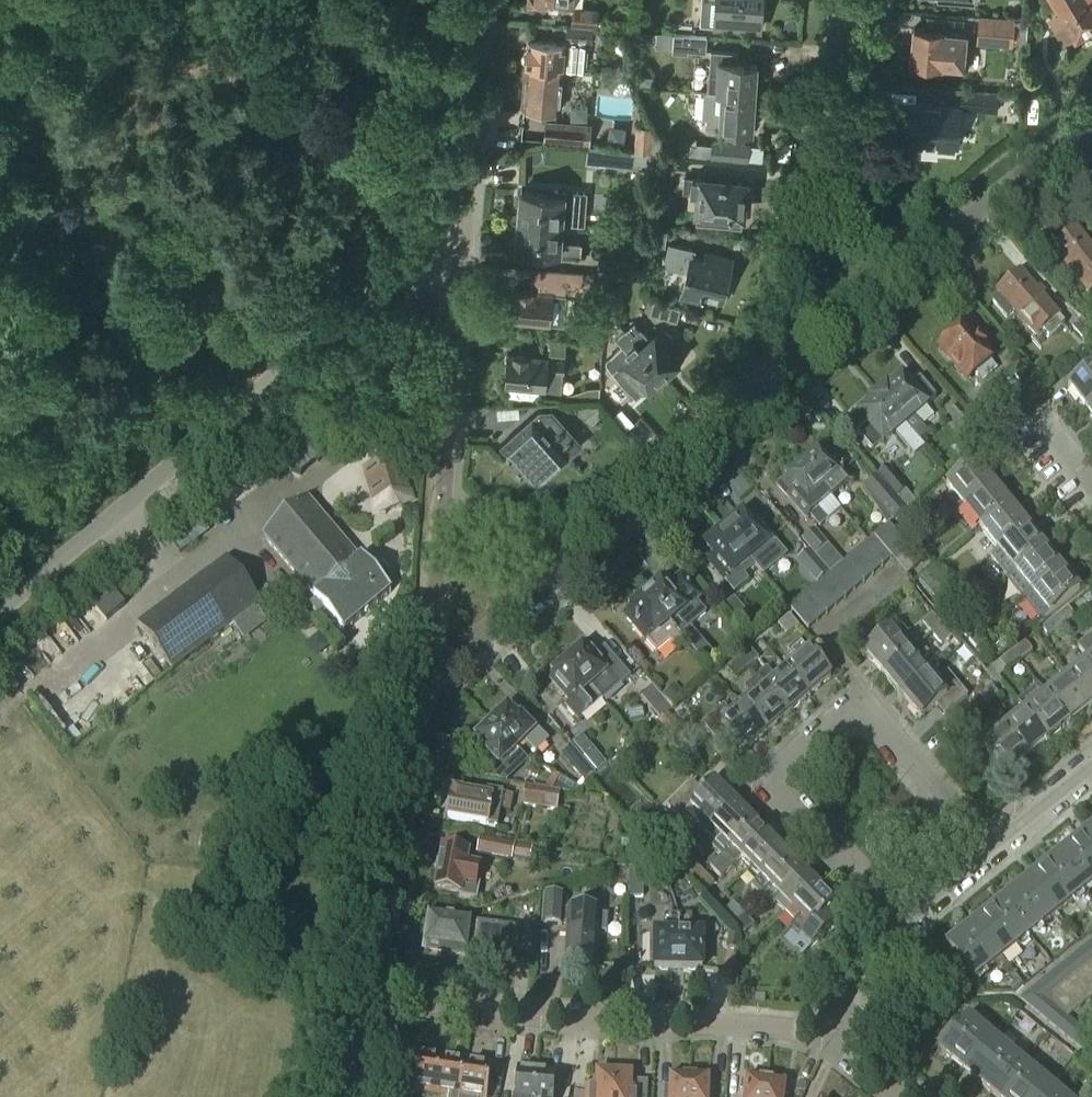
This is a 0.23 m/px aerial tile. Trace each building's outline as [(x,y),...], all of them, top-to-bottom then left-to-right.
[(574,0),(530,0),(530,5),(574,9),(574,0)] [(701,25),(718,26),(718,25),(744,27),(744,28),(750,28),(750,27),(760,28),(760,29),(761,29),(763,0),(703,0),(701,25)] [(1091,33),(1091,34),(1091,3),(1090,0),(1052,0),(1052,1),(1063,20),(1054,26),(1064,43),(1073,38),(1076,42),(1091,33)] [(597,28),(598,11),(573,9),(571,26),(597,28)] [(1018,43),(1020,20),(979,16),(977,43),(1013,46),(1013,42),(1018,43)] [(593,42),(594,29),(568,27),(566,43),(529,40),(527,66),(564,69),(583,71),(586,42),(593,42)] [(964,67),(966,51),(967,34),(945,32),(945,31),(915,29),(912,62),(964,67)] [(688,51),(706,52),(707,37),(673,34),(672,52),(688,53),(688,51)] [(756,96),(758,65),(719,62),(719,74),(709,73),(708,93),(722,94),(756,96)] [(627,76),(618,64),(608,73),(610,73),(611,71),(620,81),(627,76)] [(561,109),(564,69),(527,66),(523,106),(537,107),(561,109)] [(620,81),(611,71),(610,73),(608,73),(601,78),(610,89),(620,81)] [(641,77),(640,88),(654,88),(654,77),(641,77)] [(754,130),(756,96),(722,94),(708,93),(704,92),(703,118),(707,118),(707,127),(754,130)] [(961,108),(997,111),(998,95),(963,92),(961,108)] [(958,146),(961,108),(908,103),(905,142),(908,142),(908,146),(923,147),(923,142),(939,143),(939,149),(955,150),(955,146),(958,146)] [(590,145),(591,124),(558,121),(546,120),(544,141),(556,142),(590,145)] [(649,152),(651,128),(635,127),(634,151),(649,152)] [(713,140),(711,157),(748,161),(750,144),(713,140)] [(631,165),(632,151),(602,148),(601,163),(631,165)] [(742,227),(746,184),(687,178),(685,192),(701,193),(698,223),(742,227)] [(521,192),(519,220),(563,224),(584,225),(586,194),(555,192),(555,195),(521,192)] [(582,257),(583,243),(562,241),(563,224),(519,220),(517,249),(551,252),(551,255),(582,257)] [(653,245),(665,247),(668,229),(656,228),(653,245)] [(1078,230),(1054,249),(1089,294),(1091,292),(1091,248),(1078,230)] [(706,261),(694,258),(695,252),(671,246),(667,264),(689,269),(683,295),(701,299),(702,293),(707,295),(707,293),(723,297),(722,299),(723,299),(734,258),(732,257),(731,261),(708,255),(706,261)] [(648,278),(649,264),(598,260),(597,275),(638,278),(638,277),(648,278)] [(568,273),(566,292),(590,293),(591,275),(581,274),(568,273)] [(1060,317),(1022,273),(999,294),(1002,297),(994,304),(1008,320),(1016,313),(1037,337),(1044,331),(1050,338),(1066,325),(1060,318),(1060,317)] [(563,325),(566,294),(514,290),(512,321),(563,325)] [(678,323),(682,309),(654,302),(651,316),(678,323)] [(637,398),(665,374),(626,331),(615,318),(606,326),(623,346),(607,360),(607,363),(623,385),(637,398)] [(1082,319),(1072,328),(1091,351),(1091,331),(1082,319)] [(650,340),(635,324),(626,331),(665,374),(684,357),(660,331),(650,340)] [(995,358),(967,326),(962,330),(957,328),(951,334),(952,339),(941,348),(969,381),(995,358)] [(551,341),(550,354),(566,355),(567,343),(551,341)] [(563,391),(565,360),(509,356),(507,386),(563,391)] [(1091,408),(1091,371),(1070,389),(1087,412),(1091,408)] [(911,388),(903,379),(900,381),(898,379),(880,394),(920,442),(929,435),(914,418),(927,407),(937,398),(921,379),(911,388)] [(920,442),(880,394),(860,411),(862,413),(860,416),(868,425),(858,434),(874,452),(884,444),(896,433),(911,451),(920,442)] [(581,407),(595,421),(600,417),(600,402),(586,402),(581,407)] [(501,445),(537,486),(569,457),(563,451),(579,436),(553,407),(544,407),(501,445)] [(969,440),(978,432),(958,407),(948,415),(969,440)] [(987,432),(996,424),(987,413),(978,421),(987,432)] [(302,477),(320,463),(316,440),(295,432),(277,447),(281,469),(302,477)] [(832,499),(852,482),(835,461),(839,458),(827,444),(802,465),(832,499)] [(377,513),(391,511),(403,507),(414,501),(397,448),(385,450),(371,454),(360,461),(377,513)] [(965,509),(994,484),(977,463),(947,487),(956,498),(945,507),(953,517),(964,508),(965,509)] [(832,499),(802,465),(778,486),(789,500),(793,496),(801,506),(797,510),(807,520),(811,517),(820,528),(841,510),(832,499)] [(906,492),(899,483),(900,482),(889,467),(879,474),(892,490),(894,488),(900,497),(906,492)] [(877,478),(866,488),(883,508),(881,509),(892,522),(888,525),(889,526),(906,511),(877,478)] [(982,531),(1012,506),(994,484),(965,509),(982,531)] [(309,499),(264,538),(315,598),(315,599),(317,601),(310,606),(321,619),(328,614),(344,634),(392,593),(362,559),(361,560),(309,499)] [(998,551),(1028,526),(1012,506),(982,531),(998,550),(998,551)] [(744,516),(726,531),(756,567),(760,572),(772,562),(765,553),(776,544),(757,522),(752,526),(744,516)] [(181,552),(210,532),(202,521),(173,541),(181,552)] [(905,546),(889,526),(884,531),(875,538),(898,564),(906,558),(905,556),(914,548),(909,543),(905,546)] [(1006,579),(1044,547),(1028,526),(998,551),(998,550),(990,556),(1007,578),(1006,578),(1006,579)] [(826,569),(839,558),(815,530),(801,541),(826,569)] [(726,531),(707,547),(715,557),(710,561),(719,572),(717,573),(734,593),(749,581),(745,576),(756,567),(726,531)] [(884,566),(893,559),(875,538),(866,546),(884,566)] [(874,575),(884,566),(866,546),(856,554),(874,575)] [(1023,599),(1061,568),(1044,547),(1006,579),(1023,599)] [(865,583),(874,575),(856,554),(847,562),(865,583)] [(908,576),(916,569),(906,558),(898,564),(908,576)] [(173,671),(262,604),(228,559),(139,626),(173,671)] [(855,591),(865,583),(847,562),(837,570),(855,591)] [(820,563),(808,573),(817,583),(829,573),(820,563)] [(1051,616),(1081,592),(1061,568),(1023,599),(1042,623),(1050,616),(1051,616)] [(846,599),(855,591),(837,570),(828,578),(846,599)] [(838,606),(846,599),(828,578),(820,585),(838,606)] [(673,587),(667,581),(668,580),(667,579),(648,596),(661,611),(687,641),(695,634),(685,623),(702,609),(696,602),(699,600),(682,580),(673,587)] [(87,597),(107,621),(126,606),(107,581),(87,597)] [(935,600),(944,594),(934,582),(926,588),(935,600)] [(829,614),(838,606),(820,585),(811,593),(829,614)] [(960,603),(948,591),(936,600),(945,613),(960,603)] [(818,622),(829,614),(811,593),(801,601),(818,622)] [(687,641),(661,611),(648,596),(626,615),(627,616),(627,615),(639,628),(636,630),(657,654),(670,643),(676,650),(687,641)] [(734,598),(724,606),(738,622),(749,614),(734,598)] [(809,630),(818,622),(801,601),(791,609),(809,630)] [(1056,618),(1063,627),(1075,616),(1068,608),(1056,618)] [(932,635),(943,626),(933,614),(923,623),(932,635)] [(787,636),(799,626),(790,617),(779,627),(787,636)] [(1056,618),(1043,628),(1050,637),(1063,627),(1056,618)] [(971,643),(980,636),(969,623),(960,629),(971,643)] [(909,635),(900,625),(893,632),(892,631),(865,654),(884,676),(921,645),(911,633),(909,635)] [(941,646),(951,637),(943,626),(932,635),(941,646)] [(978,652),(987,645),(980,636),(971,643),(978,652)] [(1088,661),(1091,665),(1091,639),(1079,649),(1088,661)] [(832,678),(800,642),(789,652),(789,653),(792,651),(799,659),(786,670),(810,698),(832,678)] [(905,700),(931,677),(920,665),(931,656),(921,645),(884,676),(905,700)] [(600,661),(587,646),(569,662),(592,689),(603,702),(630,679),(609,654),(600,661)] [(1020,660),(1028,654),(1021,646),(1013,652),(1020,660)] [(749,668),(758,659),(750,649),(740,658),(749,668)] [(712,650),(702,659),(711,669),(721,661),(712,650)] [(1006,671),(1020,660),(1013,652),(1000,663),(1006,671)] [(736,679),(749,668),(740,658),(728,669),(736,679)] [(1088,661),(1068,677),(1091,706),(1091,665),(1088,661)] [(580,722),(603,702),(592,689),(569,662),(550,678),(573,704),(568,708),(580,722)] [(777,679),(768,669),(758,678),(790,715),(810,698),(786,670),(777,679)] [(969,697),(951,675),(938,686),(931,677),(905,700),(921,720),(937,706),(946,716),(969,697)] [(1091,707),(1091,706),(1068,677),(1047,694),(1071,724),(1091,707)] [(766,735),(790,715),(758,678),(745,689),(749,694),(738,703),(766,735)] [(986,705),(999,694),(992,686),(980,697),(986,705)] [(674,704),(680,699),(672,689),(665,695),(674,704)] [(664,696),(660,691),(659,693),(652,698),(651,699),(664,715),(674,707),(672,705),(674,704),(665,695),(664,696)] [(1051,740),(1071,724),(1047,694),(1026,711),(1051,740)] [(766,735),(738,703),(729,711),(725,707),(703,725),(723,749),(733,740),(745,753),(766,735)] [(519,721),(508,709),(493,724),(517,749),(524,742),(536,754),(549,742),(536,729),(533,732),(521,719),(519,721)] [(951,740),(975,720),(966,709),(942,728),(951,740)] [(1030,757),(1051,740),(1026,711),(1005,727),(1030,757)] [(678,743),(687,734),(668,714),(659,723),(678,743)] [(507,774),(516,765),(508,757),(517,749),(493,724),(477,739),(488,751),(486,752),(507,774)] [(1007,776),(1030,757),(1005,727),(983,746),(1007,776)] [(597,771),(606,764),(582,736),(573,744),(597,771)] [(585,783),(595,774),(571,745),(560,754),(585,783)] [(553,789),(572,793),(576,788),(559,778),(553,789)] [(735,803),(716,783),(704,795),(693,783),(668,808),(691,831),(696,825),(705,834),(735,803)] [(557,811),(560,792),(526,787),(523,806),(557,811)] [(488,799),(455,793),(454,803),(452,802),(449,820),(498,829),(501,810),(510,812),(513,797),(504,795),(503,796),(488,794),(488,799)] [(722,858),(756,824),(735,803),(705,834),(714,844),(711,847),(722,858)] [(750,869),(776,844),(756,824),(722,858),(711,869),(722,880),(742,860),(750,869)] [(1091,887),(1091,830),(1058,857),(1086,892),(1091,887)] [(512,861),(515,844),(480,837),(477,854),(512,861)] [(761,897),(795,863),(776,844),(750,869),(760,879),(751,888),(761,897)] [(530,860),(532,849),(518,846),(516,858),(530,860)] [(471,896),(474,877),(465,875),(470,853),(444,848),(436,889),(471,896)] [(1030,936),(1086,892),(1058,857),(1003,902),(1030,936)] [(696,884),(705,874),(694,863),(684,872),(696,884)] [(785,912),(815,883),(795,863),(761,897),(773,910),(777,905),(785,912)] [(644,869),(630,869),(629,898),(644,898),(644,869)] [(705,893),(714,884),(705,874),(696,884),(705,893)] [(812,949),(833,927),(824,918),(837,905),(815,883),(785,912),(798,926),(795,930),(792,927),(791,928),(812,949)] [(570,915),(564,914),(565,902),(547,901),(545,926),(563,928),(563,926),(569,926),(566,962),(595,965),(598,934),(606,935),(608,918),(599,917),(599,915),(570,913),(570,915)] [(975,981),(1030,936),(1003,902),(947,947),(975,981)] [(734,924),(744,914),(734,904),(724,913),(734,924)] [(744,934),(754,925),(744,914),(734,924),(744,934)] [(513,961),(517,928),(471,922),(430,917),(430,916),(429,916),(425,950),(467,956),(467,955),(513,961)] [(680,969),(680,916),(666,916),(666,933),(655,933),(655,969),(680,969)] [(703,969),(703,934),(692,933),(692,916),(680,916),(680,969),(703,969)] [(739,953),(742,939),(730,937),(727,950),(739,953)] [(1069,1018),(1047,999),(1064,985),(1074,977),(1085,969),(1091,963),(1091,943),(1021,1000),(1091,1059),(1091,1038),(1069,1018)] [(1085,969),(1074,977),(1091,999),(1091,978),(1085,969)] [(1091,999),(1074,977),(1064,985),(1082,1008),(1091,999)] [(1069,1018),(1082,1008),(1064,985),(1047,999),(1069,1018)] [(1024,1064),(969,1019),(941,1052),(995,1096),(997,1096),(1024,1064)] [(437,1094),(442,1060),(416,1056),(411,1090),(437,1094)] [(466,1064),(442,1060),(437,1094),(448,1096),(461,1096),(466,1064)] [(491,1067),(466,1064),(461,1096),(486,1096),(491,1067)] [(1024,1064),(997,1096),(1063,1096),(1024,1064)] [(538,1070),(524,1069),(524,1072),(518,1072),(516,1096),(536,1096),(538,1070)] [(557,1075),(551,1074),(552,1071),(538,1070),(536,1096),(555,1096),(557,1075)] [(615,1076),(598,1075),(597,1090),(587,1089),(587,1096),(614,1096),(615,1076)] [(641,1092),(631,1091),(632,1077),(615,1076),(614,1096),(641,1096),(641,1092)] [(671,1076),(671,1088),(664,1088),(664,1096),(690,1096),(690,1077),(671,1076)] [(690,1077),(690,1096),(714,1096),(714,1082),(709,1082),(709,1077),(690,1077)] [(767,1081),(749,1078),(748,1082),(743,1083),(741,1091),(747,1093),(746,1096),(765,1096),(767,1081)] [(784,1096),(787,1096),(789,1096),(790,1087),(785,1086),(786,1083),(767,1081),(765,1096),(784,1096)]
